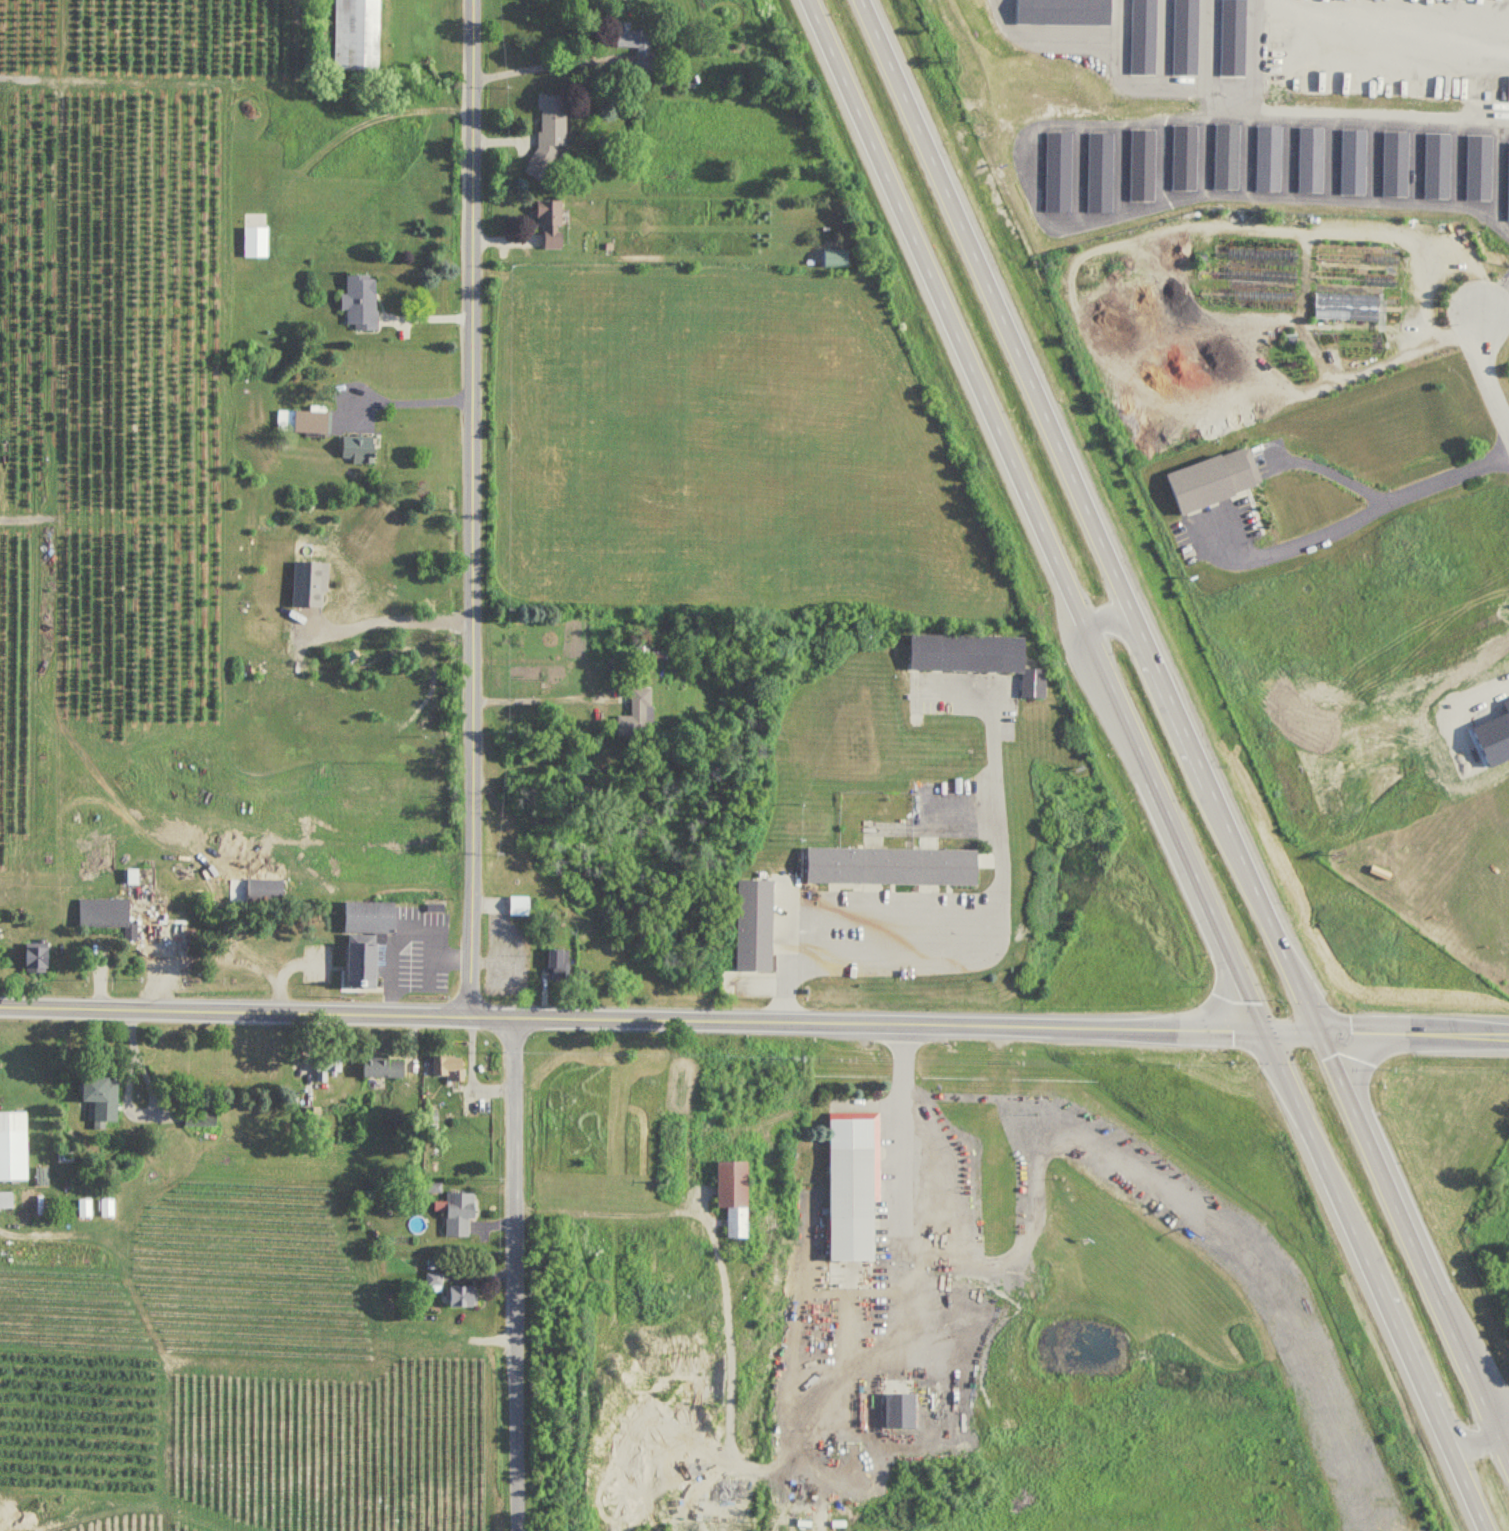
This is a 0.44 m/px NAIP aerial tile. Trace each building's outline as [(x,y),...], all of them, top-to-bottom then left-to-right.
[(381,0),(336,0),(334,70),(380,71),(381,0)] [(636,74),(652,74),(653,32),(631,31),(631,23),(617,22),(616,47),(637,48),(636,74)] [(567,147),(568,96),(541,95),(540,132),(539,135),(539,146),(525,173),(543,182),(560,147),(567,147)] [(1212,124),(1234,125),(1233,189),(1211,188),(1212,124)] [(1253,125),(1277,126),(1276,192),(1252,192),(1253,125)] [(1170,126),(1192,126),(1191,190),(1169,190),(1170,126)] [(1295,128),(1319,128),(1318,192),(1294,192),(1295,128)] [(1129,129),(1152,130),(1150,201),(1127,200),(1129,129)] [(1336,131),(1360,132),(1359,195),(1336,195),(1336,131)] [(1086,132),(1109,133),(1107,214),(1084,213),(1086,132)] [(1042,212),(1066,212),(1067,134),(1043,133),(1042,212)] [(539,202),(539,226),(546,226),(546,250),(563,250),(563,202),(539,202)] [(245,259),(269,259),(269,226),(250,226),(250,219),(245,219),(245,259)] [(825,254),(825,269),(851,269),(851,254),(825,254)] [(1310,273),(1310,286),(1383,289),(1384,276),(1310,273)] [(342,296),(342,312),(347,312),(347,326),(356,326),(356,332),(378,332),(378,277),(348,277),(348,296),(342,296)] [(1309,294),(1380,296),(1380,322),(1308,319),(1309,294)] [(330,413),(278,412),(278,434),(330,435),(330,413)] [(354,465),(376,465),(376,437),(343,437),(343,460),(354,460),(354,465)] [(1172,514),(1257,488),(1244,447),(1160,473),(1172,514)] [(908,633),(908,664),(1021,669),(1020,697),(1047,697),(1047,666),(1029,667),(1028,635),(908,633)] [(637,663),(651,663),(651,646),(637,646),(637,663)] [(633,717),(619,717),(620,737),(652,737),(651,689),(633,689),(633,717)] [(802,843),(803,877),(978,885),(978,847),(802,843)] [(735,969),(736,878),(776,878),(777,971),(735,969)] [(247,900),(279,900),(279,880),(247,880),(247,900)] [(529,898),(510,898),(510,914),(529,914),(529,898)] [(80,928),(126,929),(126,940),(132,940),(132,901),(80,900),(80,928)] [(351,902),(353,928),(400,931),(399,903),(351,902)] [(354,941),(356,984),(384,986),(384,942),(354,941)] [(27,946),(27,972),(50,972),(50,946),(27,946)] [(569,949),(549,949),(549,980),(569,980),(569,949)] [(508,997),(508,981),(525,980),(525,965),(514,965),(514,956),(489,956),(490,997),(508,997)] [(329,1083),(329,1072),(343,1072),(343,1052),(318,1052),(318,1083),(329,1083)] [(435,1056),(435,1079),(466,1079),(466,1062),(453,1062),(453,1056),(435,1056)] [(405,1077),(405,1059),(365,1059),(365,1077),(405,1077)] [(106,1121),(119,1121),(119,1077),(84,1077),(84,1102),(91,1102),(91,1122),(95,1122),(95,1130),(106,1129),(106,1121)] [(219,1109),(186,1109),(186,1126),(219,1126),(219,1109)] [(28,1112),(0,1112),(0,1181),(29,1181),(28,1112)] [(832,1116),(835,1258),(880,1259),(880,1116),(832,1116)] [(719,1207),(730,1207),(730,1239),(751,1239),(751,1162),(719,1162),(719,1207)] [(11,1190),(3,1190),(3,1227),(11,1227),(11,1190)] [(447,1237),(471,1237),(471,1219),(475,1219),(475,1193),(447,1193),(447,1237)] [(115,1200),(102,1200),(102,1216),(115,1216),(115,1200)] [(80,1217),(91,1217),(91,1203),(80,1203),(80,1217)] [(428,1275),(428,1292),(442,1292),(442,1275),(428,1275)] [(478,1307),(478,1286),(450,1286),(450,1307),(478,1307)] [(886,1428),(917,1428),(917,1393),(886,1393),(886,1428)]
